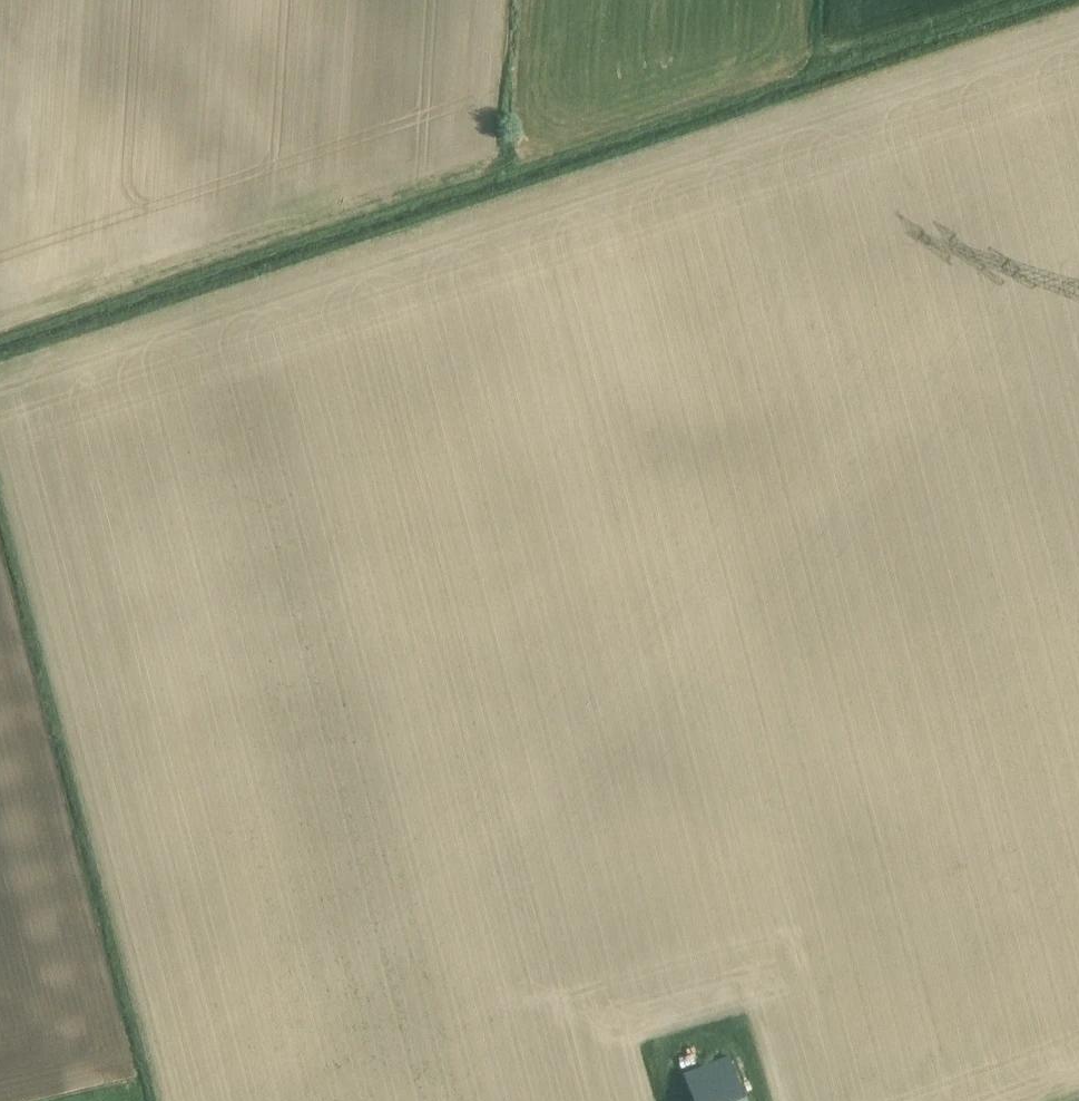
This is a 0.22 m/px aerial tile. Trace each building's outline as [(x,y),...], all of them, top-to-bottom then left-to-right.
[(729,1057),(683,1075),(693,1100),(745,1100),(729,1057)]
